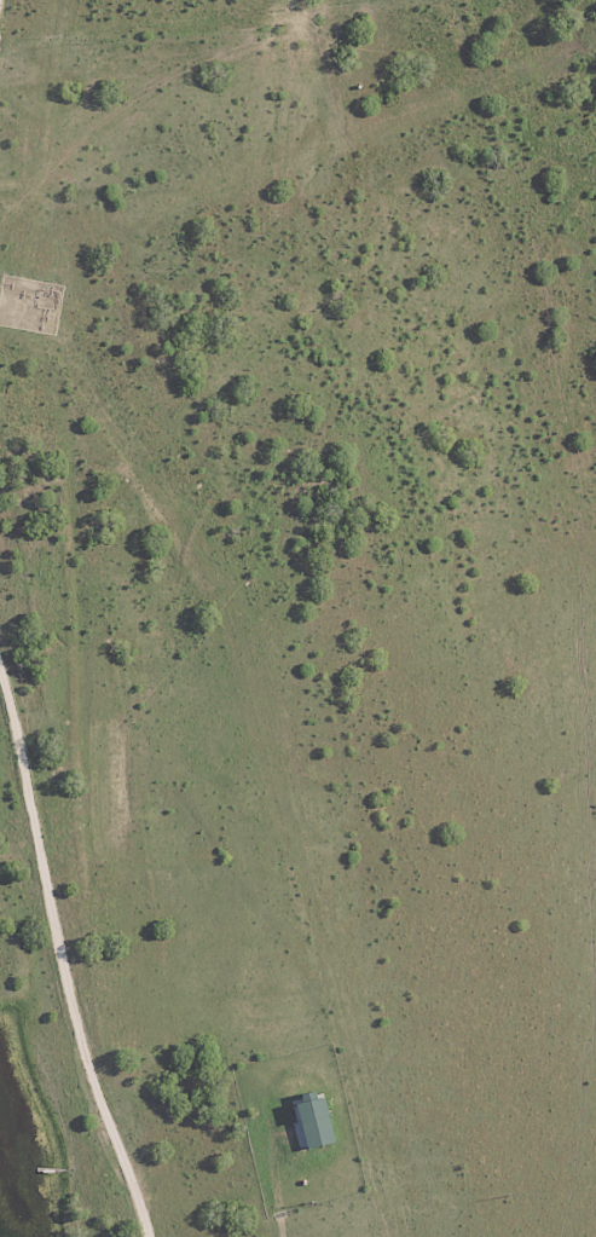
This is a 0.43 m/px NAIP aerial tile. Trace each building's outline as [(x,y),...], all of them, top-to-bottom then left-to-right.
[(289,1107),(298,1152),(334,1145),(325,1100),(289,1107)]
